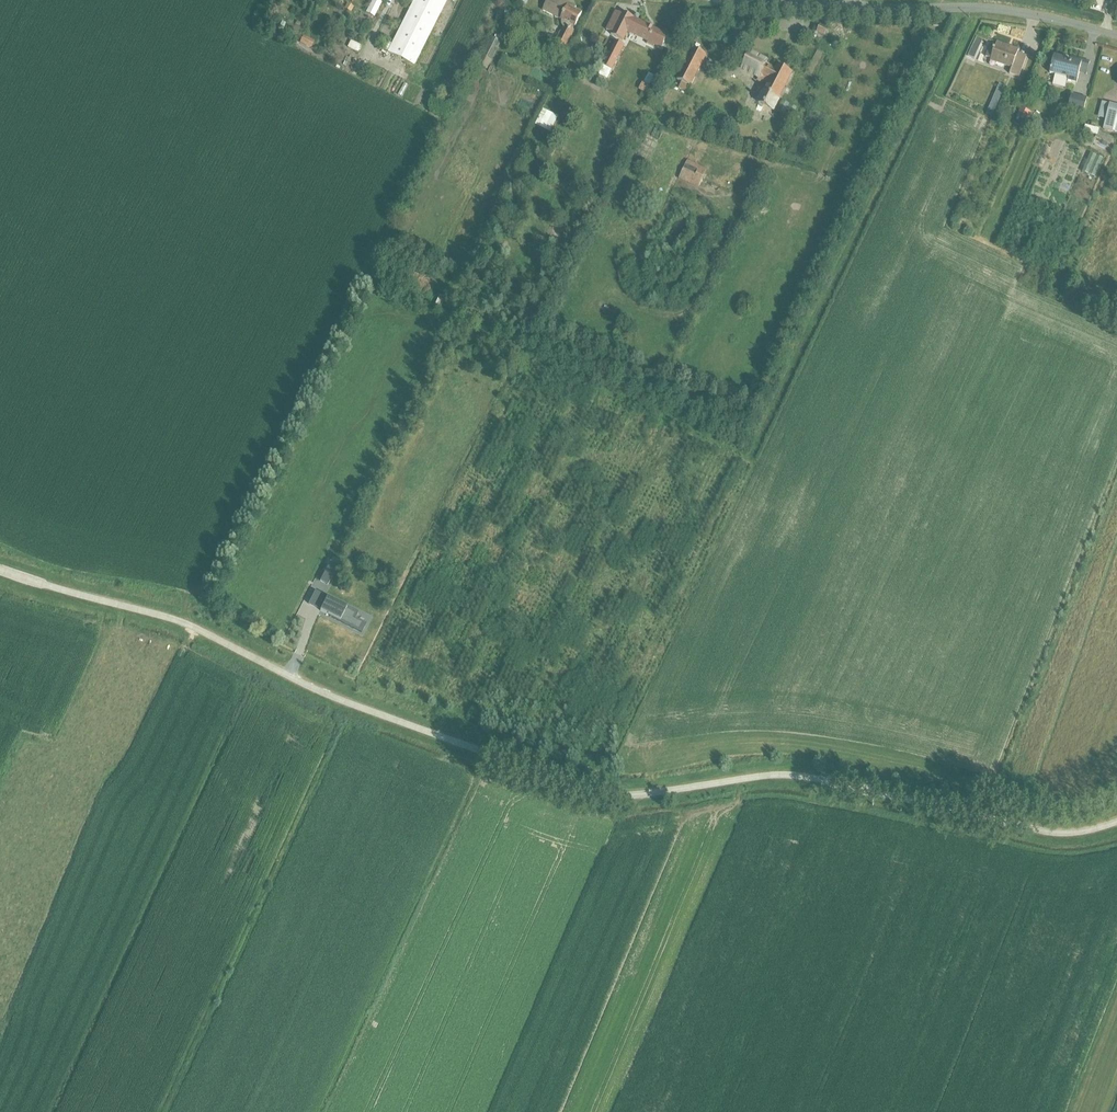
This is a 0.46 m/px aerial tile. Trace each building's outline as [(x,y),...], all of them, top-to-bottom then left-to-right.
[(367,13),(374,16),(381,2),(378,0),(373,0),(367,13)] [(392,44),(386,41),(383,48),(381,52),(386,54),(387,52),(414,65),(447,0),(414,0),(392,44)] [(543,11),(562,21),(562,24),(564,28),(562,32),(560,31),(557,38),(559,38),(555,45),(565,50),(575,31),(573,30),(575,27),(583,13),(575,9),(576,7),(564,0),(549,0),(543,11)] [(663,47),(668,37),(669,35),(668,36),(635,19),(636,19),(623,12),(622,14),(616,11),(607,30),(612,33),(611,35),(624,41),(628,33),(647,42),(646,44),(654,47),(655,46),(662,49),(663,47)] [(820,25),(817,32),(824,36),(827,28),(820,25)] [(303,35),(300,43),(311,48),(314,41),(303,35)] [(492,37),(478,64),(487,69),(501,42),(492,37)] [(668,37),(663,47),(668,50),(674,40),(668,37)] [(976,37),(950,93),(957,96),(983,40),(976,37)] [(351,40),(347,47),(359,53),(363,46),(351,40)] [(694,48),(706,55),(710,47),(707,46),(708,45),(698,40),(694,48)] [(606,50),(599,63),(603,65),(599,74),(607,78),(611,70),(612,71),(625,46),(616,41),(610,52),(606,50)] [(989,47),(986,57),(991,58),(990,61),(1012,69),(1010,74),(1019,78),(1027,56),(1018,53),(1019,50),(997,43),(995,49),(989,47)] [(706,55),(694,48),(693,48),(677,79),(682,82),(679,88),(687,93),(707,55),(706,55)] [(767,62),(769,59),(751,50),(750,53),(751,54),(767,62)] [(751,54),(750,53),(742,70),(758,79),(757,81),(766,85),(763,91),(762,90),(756,102),(775,112),(780,100),(778,99),(792,72),(791,72),(778,65),(776,71),(766,65),(767,62),(751,54)] [(1080,73),(1083,60),(1071,57),(1071,59),(1055,55),(1050,73),(1068,78),(1067,81),(1077,83),(1080,73)] [(350,56),(345,65),(349,67),(354,58),(350,56)] [(1083,60),(1080,73),(1086,75),(1090,61),(1083,60)] [(648,73),(639,90),(642,92),(640,96),(643,98),(646,93),(647,94),(651,86),(650,85),(655,76),(648,73)] [(999,83),(986,113),(992,116),(1006,86),(999,83)] [(1072,94),(1068,109),(1084,113),(1087,98),(1072,94)] [(782,100),(776,112),(791,119),(797,108),(782,100)] [(1098,117),(1106,120),(1103,129),(1104,129),(1103,131),(1113,134),(1113,132),(1116,133),(1116,106),(1102,102),(1098,117)] [(543,108),(535,123),(545,129),(553,113),(543,108)] [(1021,108),(1014,123),(1025,128),(1025,127),(1030,129),(1032,123),(1028,121),(1032,112),(1021,108)] [(618,115),(614,122),(627,128),(631,120),(618,115)] [(1085,125),(1084,132),(1091,134),(1091,137),(1088,143),(1092,145),(1092,147),(1107,153),(1113,137),(1099,131),(1099,129),(1085,125)] [(1090,153),(1082,171),(1095,177),(1103,159),(1090,153)] [(688,160),(680,179),(698,188),(707,169),(688,160)] [(330,561),(320,580),(327,584),(337,565),(330,561)] [(315,590),(309,604),(321,610),(320,611),(331,616),(330,617),(362,633),(367,623),(355,617),(358,612),(315,590)]
